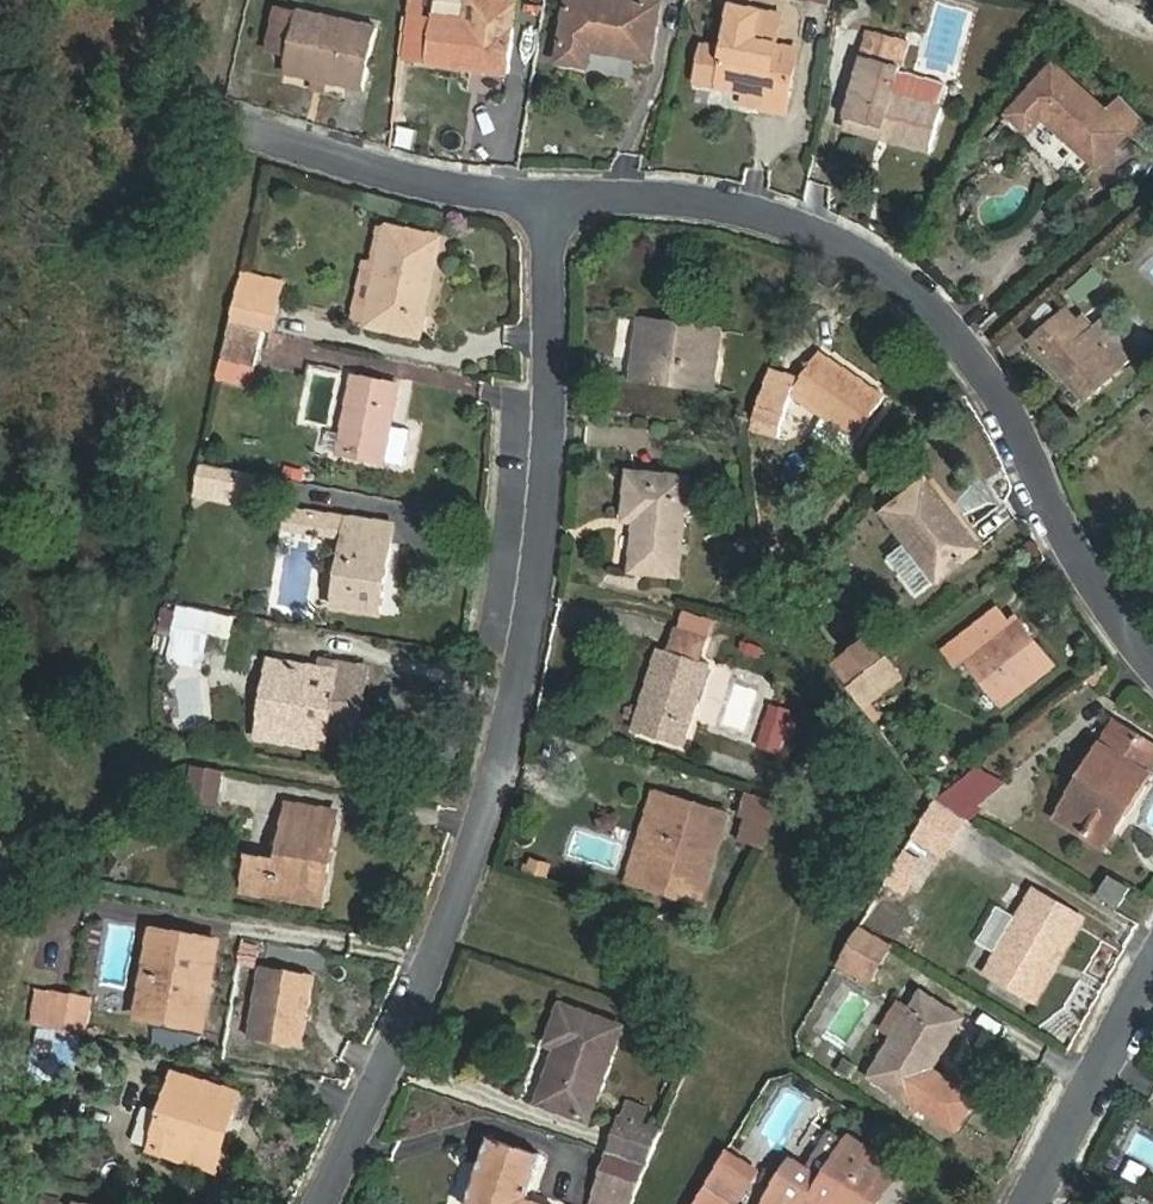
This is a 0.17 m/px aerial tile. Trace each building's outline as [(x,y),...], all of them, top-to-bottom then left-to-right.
[(467,18),(433,11),(423,62),(511,77),(523,5),(491,0),(482,0),(478,19),(467,18)] [(467,18),(478,19),(482,0),(472,0),(467,18)] [(638,0),(573,0),(563,61),(591,67),(594,51),(654,64),(663,5),(638,0)] [(782,12),(734,3),(727,45),(704,41),(699,73),(721,77),(720,82),(747,87),(745,99),(763,102),(763,105),(786,109),(798,45),(776,41),(782,12)] [(365,95),(380,27),(299,7),(283,76),(365,95)] [(871,32),(849,117),(883,126),(880,137),(933,151),(944,107),(924,101),(894,94),(900,73),(908,41),(871,32)] [(1137,143),(1152,125),(1129,98),(1112,114),(1057,63),(1007,115),(1029,133),(1043,118),(1078,150),(1081,147),(1100,166),(1129,138),(1137,143)] [(924,101),(929,80),(900,73),(894,94),(924,101)] [(849,117),(846,129),(880,137),(883,126),(849,117)] [(1083,184),(1100,166),(1081,147),(1078,150),(1063,166),(1083,184)] [(424,340),(444,241),(392,230),(373,329),(424,340)] [(279,284),(239,276),(229,325),(267,333),(269,334),(279,284)] [(1081,326),(1065,310),(1034,342),(1089,401),(1129,366),(1088,322),(1081,326)] [(716,395),(727,330),(643,316),(632,381),(716,395)] [(229,325),(222,357),(259,367),(267,333),(229,325)] [(773,366),(754,432),(786,438),(797,399),(860,442),(890,403),(819,354),(804,377),(773,366)] [(307,364),(300,421),(342,426),(349,369),(307,364)] [(389,466),(403,386),(353,378),(338,456),(389,466)] [(412,470),(419,432),(396,428),(389,466),(412,470)] [(249,496),(253,472),(201,462),(196,486),(249,496)] [(684,579),(693,481),(628,475),(625,521),(638,521),(635,575),(684,579)] [(983,550),(932,481),(891,511),(913,543),(894,557),(921,595),(941,581),(983,550)] [(349,514),(290,504),(286,521),(346,532),(349,514)] [(384,618),(399,523),(349,514),(346,532),(334,609),(384,618)] [(995,608),(968,631),(980,647),(1009,625),(995,608)] [(1031,645),(1041,638),(1022,614),(1011,622),(1031,645)] [(1011,622),(1009,625),(980,647),(968,631),(954,644),(1004,706),(1060,662),(1041,638),(1031,645),(1011,622)] [(209,634),(178,628),(172,662),(203,668),(209,634)] [(847,685),(880,660),(866,643),(838,665),(847,685)] [(686,746),(712,665),(661,648),(637,730),(686,746)] [(907,678),(887,654),(880,660),(847,685),(866,709),(907,678)] [(365,671),(328,665),(326,672),(275,664),(263,737),(323,747),(326,728),(347,731),(349,718),(358,720),(365,671)] [(171,676),(174,725),(209,723),(206,674),(171,676)] [(755,747),(781,756),(796,713),(770,704),(755,747)] [(1152,778),(1152,743),(1118,721),(1071,797),(1091,810),(1078,832),(1109,850),(1152,778)] [(233,810),(235,774),(201,769),(197,803),(233,810)] [(631,881),(649,887),(674,796),(656,790),(631,881)] [(764,848),(778,801),(749,792),(735,841),(764,848)] [(674,796),(649,887),(704,904),(729,814),(674,796)] [(1091,810),(1071,797),(1058,819),(1078,832),(1091,810)] [(939,801),(918,837),(949,855),(970,819),(939,801)] [(242,894),(301,904),(304,884),(327,889),(339,815),(287,807),(279,863),(248,858),(242,894)] [(884,883),(905,897),(929,864),(907,849),(884,883)] [(1101,899),(1119,911),(1129,891),(1111,880),(1101,899)] [(304,884),(301,904),(324,908),(327,889),(304,884)] [(1076,907),(1034,885),(991,971),(1039,995),(1054,965),(1049,962),(1076,907)] [(908,919),(883,905),(868,930),(893,944),(908,919)] [(1082,910),(1076,907),(1049,962),(1054,965),(1082,910)] [(870,982),(894,945),(893,944),(868,930),(865,928),(842,965),(870,982)] [(226,946),(156,935),(140,1018),(209,1031),(226,946)] [(316,978),(266,969),(253,1042),(303,1051),(316,978)] [(965,1019),(922,993),(913,1009),(895,1038),(872,1076),(916,1100),(965,1019)] [(91,1003),(57,997),(50,1031),(82,1037),(85,1037),(91,1003)] [(913,1009),(899,1001),(882,1030),(895,1038),(913,1009)] [(848,1003),(830,1029),(844,1039),(863,1014),(848,1003)] [(590,1121),(623,1029),(562,1007),(549,1047),(560,1052),(541,1106),(590,1121)] [(156,1023),(152,1044),(197,1052),(201,1032),(156,1023)] [(50,1031),(46,1030),(40,1067),(75,1073),(82,1037),(50,1031)] [(219,1119),(234,1124),(243,1097),(177,1076),(154,1150),(204,1165),(219,1119)] [(135,1139),(148,1143),(158,1109),(145,1106),(135,1139)] [(623,1115),(609,1154),(649,1168),(664,1129),(623,1115)] [(219,1170),(234,1124),(219,1119),(204,1165),(219,1170)] [(838,1131),(814,1171),(797,1160),(778,1193),(796,1203),(885,1203),(888,1199),(878,1194),(897,1161),(855,1136),(853,1140),(838,1131)] [(534,1197),(548,1159),(490,1138),(467,1203),(532,1203),(534,1197)] [(609,1154),(593,1203),(635,1203),(649,1168),(609,1154)] [(757,1176),(727,1158),(721,1169),(751,1187),(757,1176)] [(907,1166),(897,1161),(878,1194),(888,1199),(907,1166)] [(721,1169),(707,1192),(727,1203),(741,1203),(751,1187),(721,1169)] [(700,1203),(727,1203),(707,1192),(700,1203)] [(778,1193),(771,1203),(796,1203),(778,1193)]
